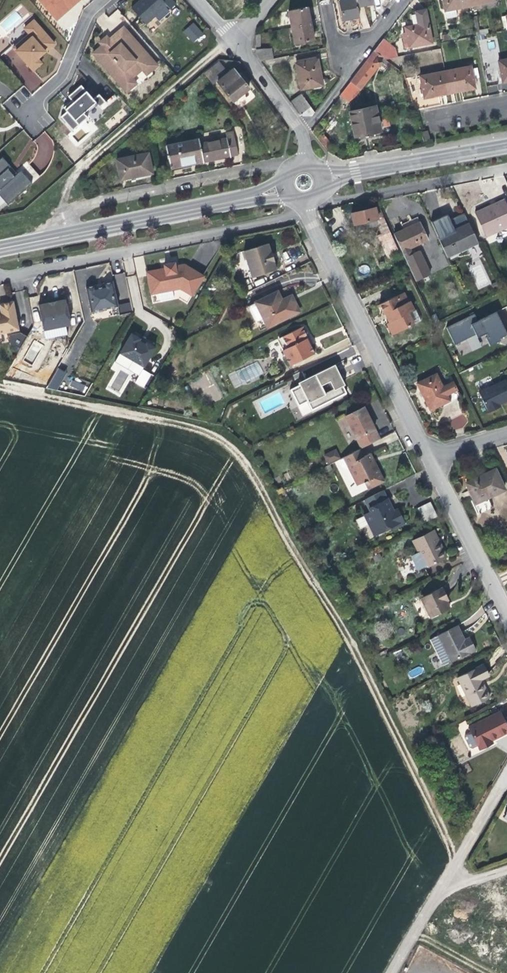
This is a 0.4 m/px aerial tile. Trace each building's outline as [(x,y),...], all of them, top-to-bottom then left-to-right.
[(57,20),(74,5),(79,0),(40,0),(57,20)] [(130,6),(145,24),(155,16),(159,21),(177,7),(171,0),(138,0),(130,6)] [(360,18),(358,8),(356,0),(339,0),(343,21),(352,20),(360,18)] [(472,15),(470,7),(469,0),(443,0),(447,20),(472,15)] [(288,11),(291,27),(310,24),(309,18),(308,8),(288,11)] [(404,49),(432,44),(425,9),(415,12),(416,15),(412,16),(409,17),(411,27),(404,28),(405,34),(402,35),(404,49)] [(0,22),(0,35),(1,37),(23,21),(15,10),(0,22)] [(29,34),(13,48),(33,70),(41,63),(37,58),(42,54),(40,52),(43,49),(45,51),(54,43),(33,20),(24,28),(29,34)] [(193,22),(183,31),(194,43),(204,34),(193,22)] [(110,37),(112,39),(126,26),(124,24),(110,37)] [(310,24),(291,27),(293,43),(313,40),(312,32),(310,24)] [(103,44),(94,51),(121,83),(131,75),(132,76),(143,67),(148,73),(158,63),(126,26),(112,39),(108,34),(104,37),(100,41),(103,44)] [(255,33),(257,57),(260,61),(274,58),(272,49),(261,49),(260,32),(255,33)] [(380,58),(384,61),(396,59),(394,52),(382,41),(378,46),(373,52),(380,58)] [(378,61),(380,58),(373,52),(349,83),(359,90),(380,63),(378,61)] [(499,61),(503,83),(506,82),(506,59),(499,61)] [(301,90),(322,87),(319,74),(317,61),(296,65),(301,90)] [(201,75),(209,86),(215,83),(228,101),(245,91),(231,70),(226,73),(216,62),(201,75)] [(444,71),(449,94),(465,90),(474,89),(470,67),(444,71)] [(437,96),(449,94),(444,71),(419,76),(424,98),(437,96)] [(143,72),(135,76),(138,82),(146,78),(143,72)] [(66,112),(60,117),(73,132),(90,118),(86,114),(98,103),(101,106),(106,102),(99,94),(94,98),(81,84),(67,96),(73,103),(66,110),(66,112)] [(301,95),(290,103),(300,116),(310,116),(314,112),(301,95)] [(452,95),(422,100),(424,107),(453,101),(452,95)] [(380,133),(375,107),(350,112),(355,137),(361,137),(361,139),(367,138),(373,137),(372,134),(380,133)] [(91,120),(74,134),(79,140),(96,126),(91,120)] [(196,139),(200,160),(218,156),(234,153),(230,132),(196,139)] [(184,163),(200,160),(196,139),(195,135),(163,142),(168,166),(184,163)] [(148,170),(144,150),(114,156),(118,176),(133,173),(148,170)] [(9,204),(32,183),(21,170),(17,174),(15,176),(8,169),(11,166),(2,157),(0,159),(0,195),(9,204)] [(19,168),(21,170),(32,183),(39,176),(26,162),(19,168)] [(17,174),(11,166),(8,169),(15,176),(17,174)] [(504,200),(490,206),(476,212),(486,235),(506,226),(506,205),(504,200)] [(352,214),(355,225),(375,221),(378,227),(381,235),(377,237),(387,259),(389,259),(390,261),(392,260),(392,257),(400,254),(380,208),(367,210),(352,214)] [(375,221),(355,225),(356,231),(378,227),(375,221)] [(478,241),(469,222),(454,229),(438,237),(447,257),(478,241)] [(408,229),(395,234),(403,252),(410,249),(429,240),(421,223),(408,229)] [(267,248),(265,241),(240,249),(248,276),(273,269),(271,260),(272,259),(271,254),(269,247),(267,248)] [(469,267),(478,289),(492,284),(476,246),(468,249),(474,264),(469,267)] [(410,249),(403,252),(411,271),(417,282),(432,275),(420,251),(413,255),(410,249)] [(192,296),(203,278),(185,266),(175,267),(174,264),(169,265),(163,266),(164,270),(145,273),(150,295),(180,289),(192,296)] [(95,288),(85,290),(91,316),(120,308),(114,283),(103,286),(104,290),(100,291),(96,292),(95,288)] [(274,291),(253,301),(260,318),(264,326),(298,309),(293,299),(281,306),(277,297),(274,291)] [(290,291),(277,297),(281,306),(293,299),(291,295),(290,291)] [(402,305),(408,302),(404,292),(397,296),(402,305)] [(410,301),(408,302),(402,305),(397,296),(380,304),(385,314),(390,311),(392,315),(388,317),(389,320),(390,321),(387,323),(393,335),(413,325),(408,314),(415,310),(410,301)] [(10,301),(5,302),(0,303),(0,304),(1,311),(0,311),(0,333),(15,330),(10,301)] [(260,318),(253,301),(247,305),(246,308),(251,318),(255,320),(260,318)] [(54,305),(39,308),(44,333),(71,326),(66,302),(54,305)] [(448,329),(456,347),(477,337),(478,340),(488,336),(489,339),(492,345),(500,340),(503,339),(506,337),(506,334),(498,314),(479,323),(476,316),(448,329)] [(311,352),(304,340),(303,336),(308,334),(303,323),(285,333),(289,343),(283,347),(290,362),(311,352)] [(8,341),(19,347),(25,337),(15,331),(8,341)] [(278,336),(283,347),(289,343),(285,333),(278,336)] [(130,334),(118,354),(141,368),(154,348),(145,343),(145,341),(145,338),(143,337),(140,337),(139,339),(135,337),(130,334)] [(502,343),(500,340),(492,345),(489,339),(487,340),(491,348),(502,343)] [(234,387),(264,374),(258,361),(228,374),(234,387)] [(335,364),(329,367),(334,377),(337,375),(342,385),(345,384),(338,371),(335,364)] [(58,391),(66,371),(56,367),(48,387),(58,391)] [(334,377),(329,367),(318,372),(316,374),(316,377),(307,381),(296,386),(290,389),(298,406),(307,401),(311,410),(346,393),(342,385),(337,375),(334,377)] [(302,371),(292,376),(296,386),(307,381),(316,377),(316,374),(318,372),(305,378),(302,371)] [(462,394),(455,381),(444,386),(438,373),(419,383),(426,398),(432,409),(462,394)] [(85,392),(88,384),(73,380),(70,388),(85,392)] [(506,381),(480,394),(490,415),(502,409),(501,407),(506,404),(506,382),(506,381)] [(360,446),(379,437),(371,421),(363,404),(344,414),(360,446)] [(468,424),(464,414),(449,420),(453,430),(468,424)] [(358,447),(337,458),(344,469),(347,468),(356,482),(364,478),(368,486),(383,479),(376,463),(370,452),(362,456),(358,447)] [(476,502),(504,488),(493,468),(465,482),(471,493),(476,502)] [(383,495),(380,489),(367,496),(370,502),(383,495)] [(388,504),(383,495),(370,502),(371,504),(366,508),(376,527),(400,515),(394,504),(389,506),(388,504)] [(438,515),(432,503),(422,507),(427,520),(438,515)] [(427,566),(446,556),(441,547),(438,541),(435,543),(430,533),(413,542),(417,551),(410,555),(418,570),(427,565),(427,566)] [(442,587),(420,598),(430,618),(448,608),(445,602),(443,597),(446,595),(442,587)] [(458,626),(437,637),(450,663),(476,650),(472,642),(467,645),(465,640),(458,626)] [(450,663),(437,637),(429,642),(442,667),(450,663)] [(457,676),(472,706),(490,695),(484,683),(482,678),(488,675),(482,663),(457,676)] [(411,677),(422,674),(421,667),(409,670),(411,677)] [(490,746),(503,739),(502,737),(499,733),(506,729),(506,706),(477,722),(480,728),(487,741),(490,746)] [(482,744),(487,741),(480,728),(475,730),(473,733),(479,743),(482,744)]
